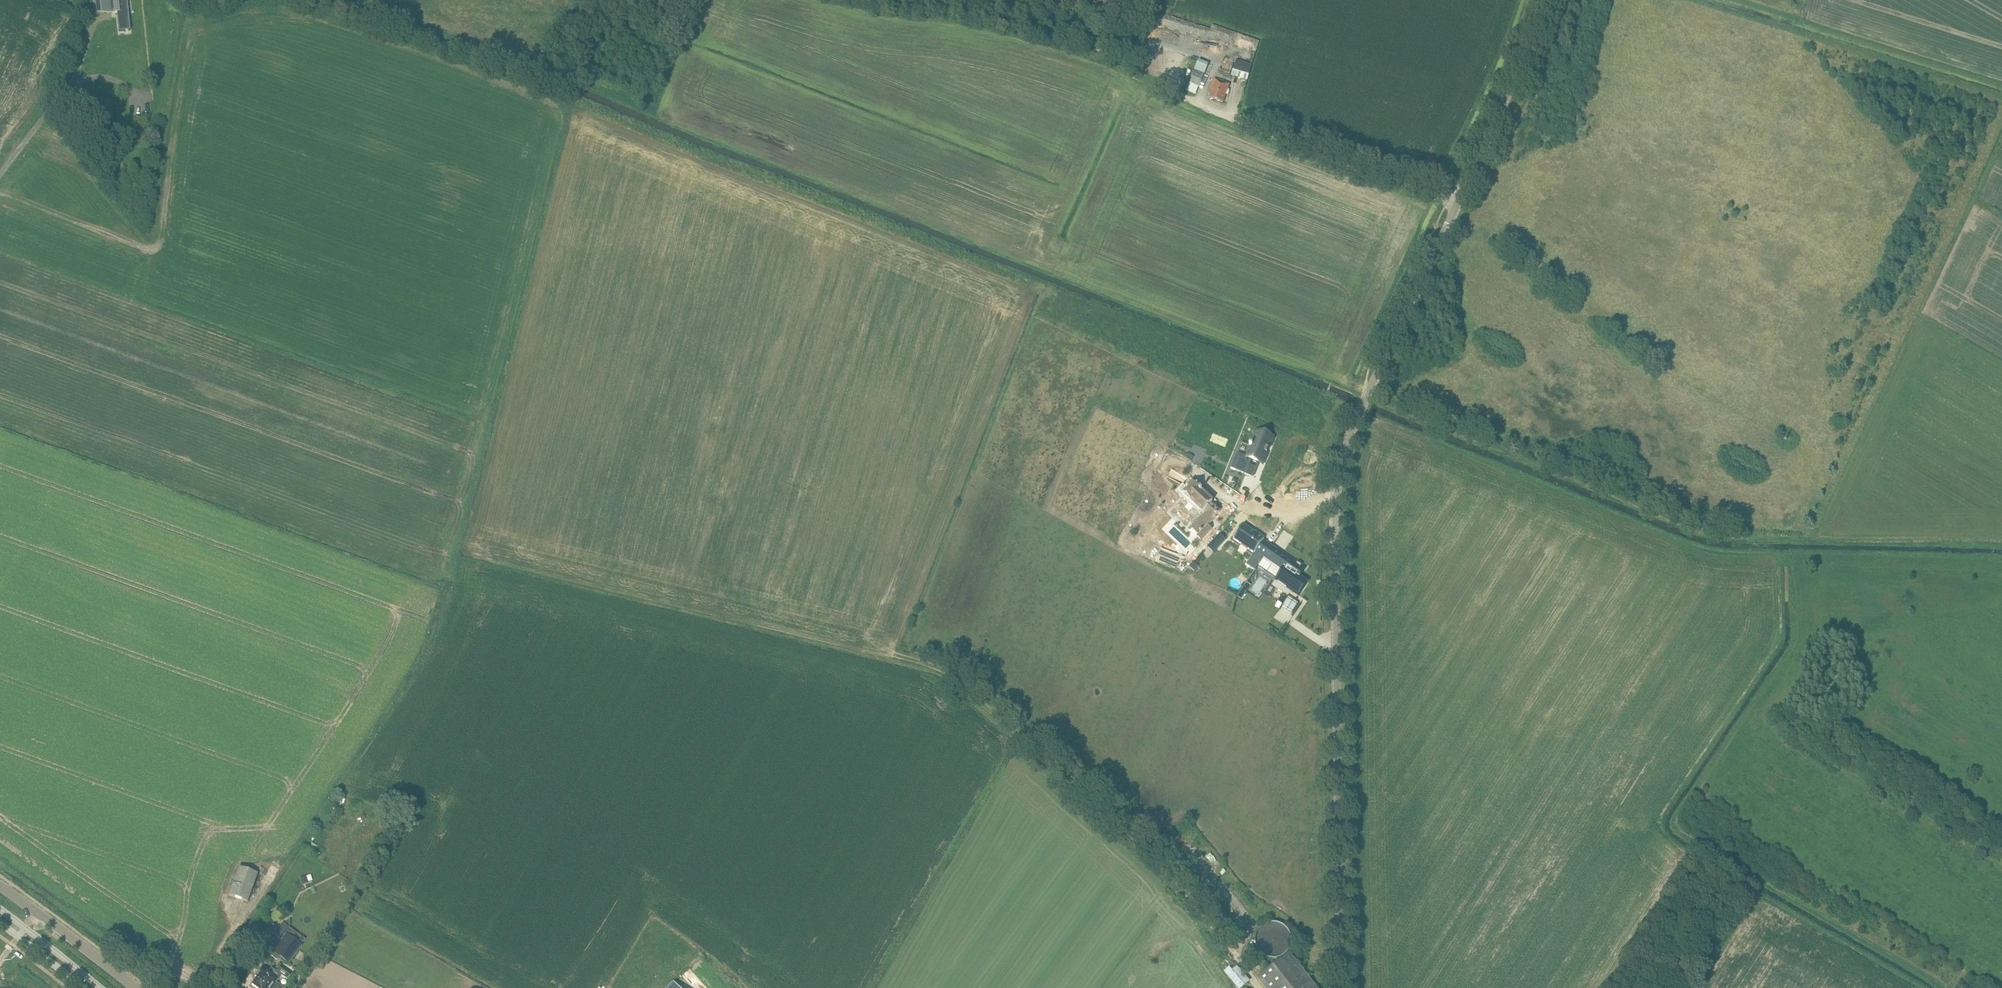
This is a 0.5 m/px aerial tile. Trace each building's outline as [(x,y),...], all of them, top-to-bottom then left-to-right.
[(102,12),(112,11),(114,11),(117,10),(119,31),(130,30),(127,0),(101,0),(102,12)] [(1230,73),(1235,60),(1225,57),(1221,69),(1230,73)] [(1252,64),(1236,60),(1232,75),(1247,80),(1252,64)] [(1198,62),(1189,83),(1199,87),(1208,67),(1198,62)] [(1209,98),(1223,102),(1229,83),(1214,78),(1210,89),(1212,90),(1209,98)] [(1234,461),(1231,469),(1246,475),(1252,460),(1259,463),(1264,452),(1266,452),(1266,453),(1267,453),(1269,448),(1268,448),(1272,438),(1258,432),(1252,446),(1250,445),(1249,446),(1250,447),(1246,457),(1245,457),(1237,454),(1234,461)] [(1183,484),(1176,491),(1182,496),(1181,496),(1188,503),(1190,500),(1195,505),(1193,507),(1200,514),(1202,512),(1205,514),(1191,528),(1198,535),(1197,536),(1201,540),(1212,529),(1211,528),(1208,526),(1209,525),(1208,525),(1220,512),(1211,503),(1212,502),(1200,490),(1201,489),(1201,486),(1198,482),(1195,483),(1194,484),(1189,479),(1192,477),(1191,476),(1183,484)] [(1243,524),(1233,538),(1254,552),(1255,553),(1255,552),(1264,558),(1272,546),(1264,540),(1264,539),(1243,524)] [(1206,543),(1196,555),(1203,561),(1213,550),(1206,543)] [(1272,546),(1264,558),(1283,571),(1278,579),(1277,580),(1276,578),(1275,579),(1299,595),(1298,594),(1306,581),(1308,582),(1299,575),(1303,568),(1305,569),(1272,546)] [(1180,547),(1174,553),(1173,554),(1184,558),(1188,554),(1180,547)] [(238,867),(229,895),(248,902),(258,874),(238,867)] [(302,883),(312,881),(310,874),(300,877),(302,883)] [(1266,959),(1288,950),(1276,921),(1254,929),(1266,959)] [(287,934),(274,952),(288,963),(302,945),(300,944),(304,938),(297,933),(293,938),(287,934)] [(1265,987),(1317,987),(1289,953),(1257,978),(1265,987)] [(1238,987),(1241,987),(1249,981),(1233,962),(1223,971),(1238,987)] [(252,985),(256,987),(281,987),(281,984),(277,982),(281,976),(287,979),(289,975),(279,968),(276,971),(271,967),(268,971),(263,966),(261,969),(255,977),(257,978),(252,985)]
